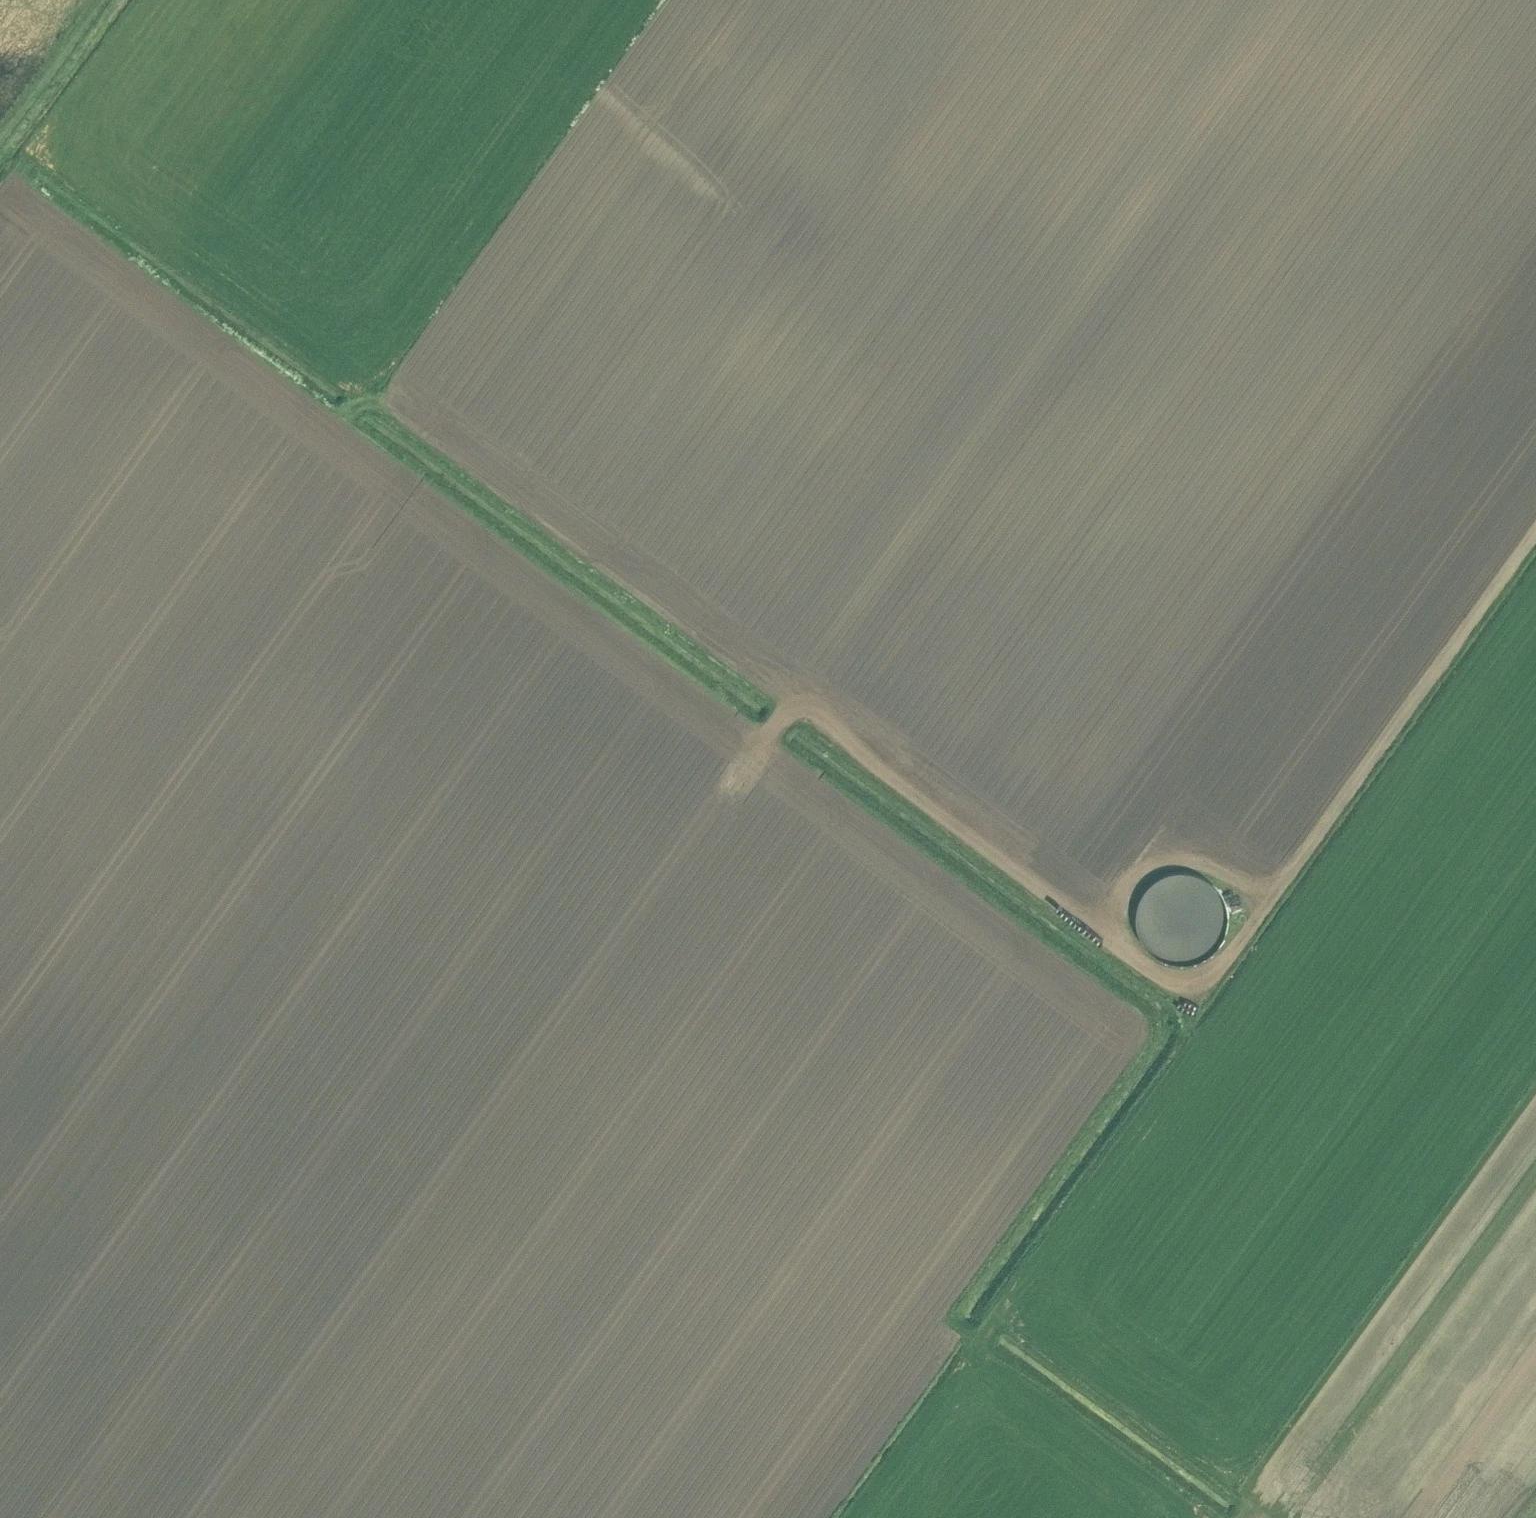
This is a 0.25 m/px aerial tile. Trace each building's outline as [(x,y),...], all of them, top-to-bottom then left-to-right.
[(1166,960),(1179,963),(1192,962),(1204,958),(1214,950),(1222,940),(1227,928),(1228,915),(1226,901),(1220,889),(1210,879),(1198,873),(1185,870),(1171,871),(1159,876),(1148,884),(1140,895),(1135,907),(1135,920),(1138,933),(1144,945),(1154,954),(1166,960)]
